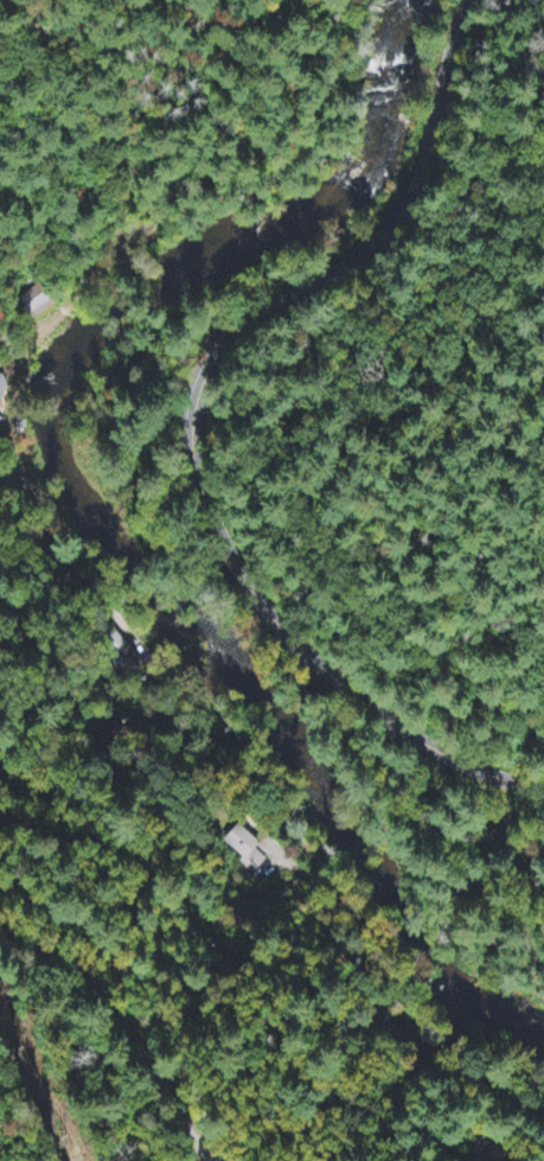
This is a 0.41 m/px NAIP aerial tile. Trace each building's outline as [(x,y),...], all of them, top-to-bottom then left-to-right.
[(9,383),(0,379),(0,403),(9,383)] [(266,861),(254,850),(259,845),(239,826),(222,843),(255,873),(266,861)]
